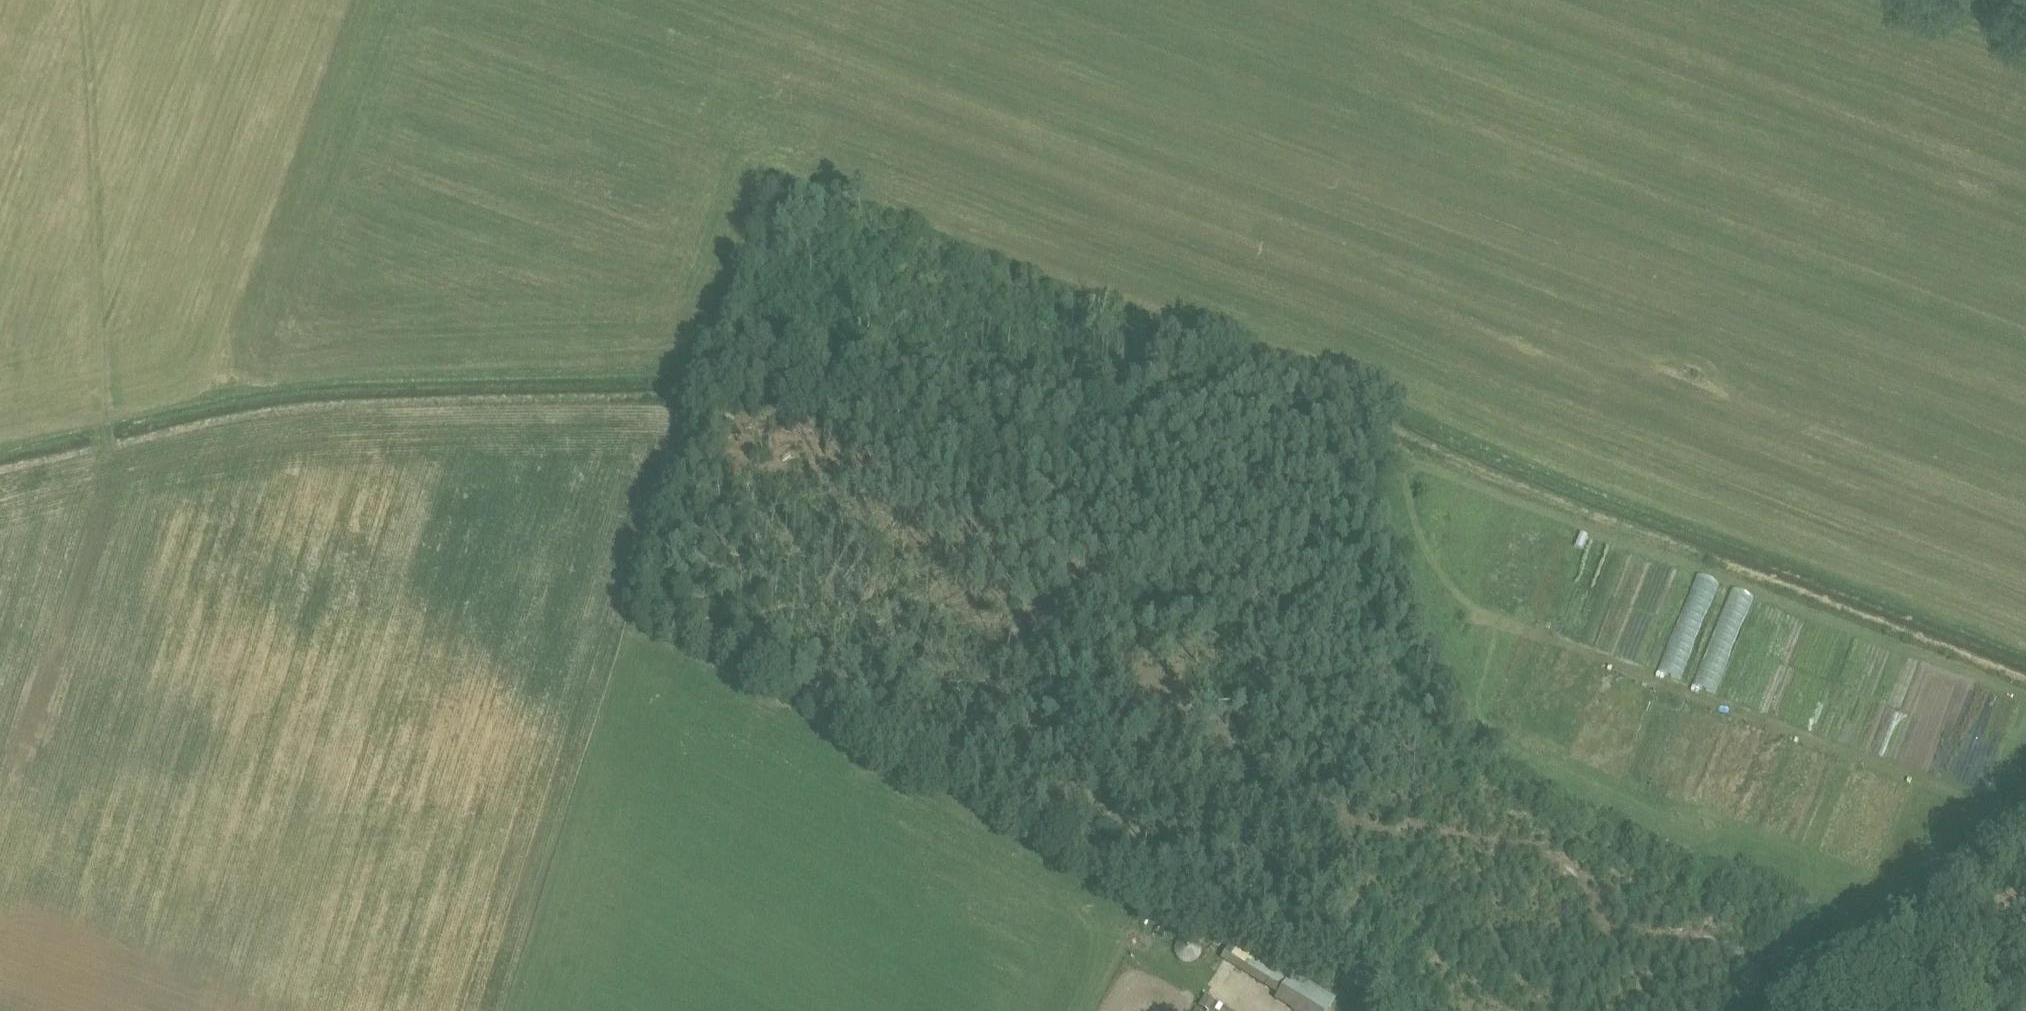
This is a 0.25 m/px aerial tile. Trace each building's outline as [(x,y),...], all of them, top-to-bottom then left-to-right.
[(1199,1006),(1206,1010),(1210,1010),(1215,1002),(1206,996),(1199,1006)]
